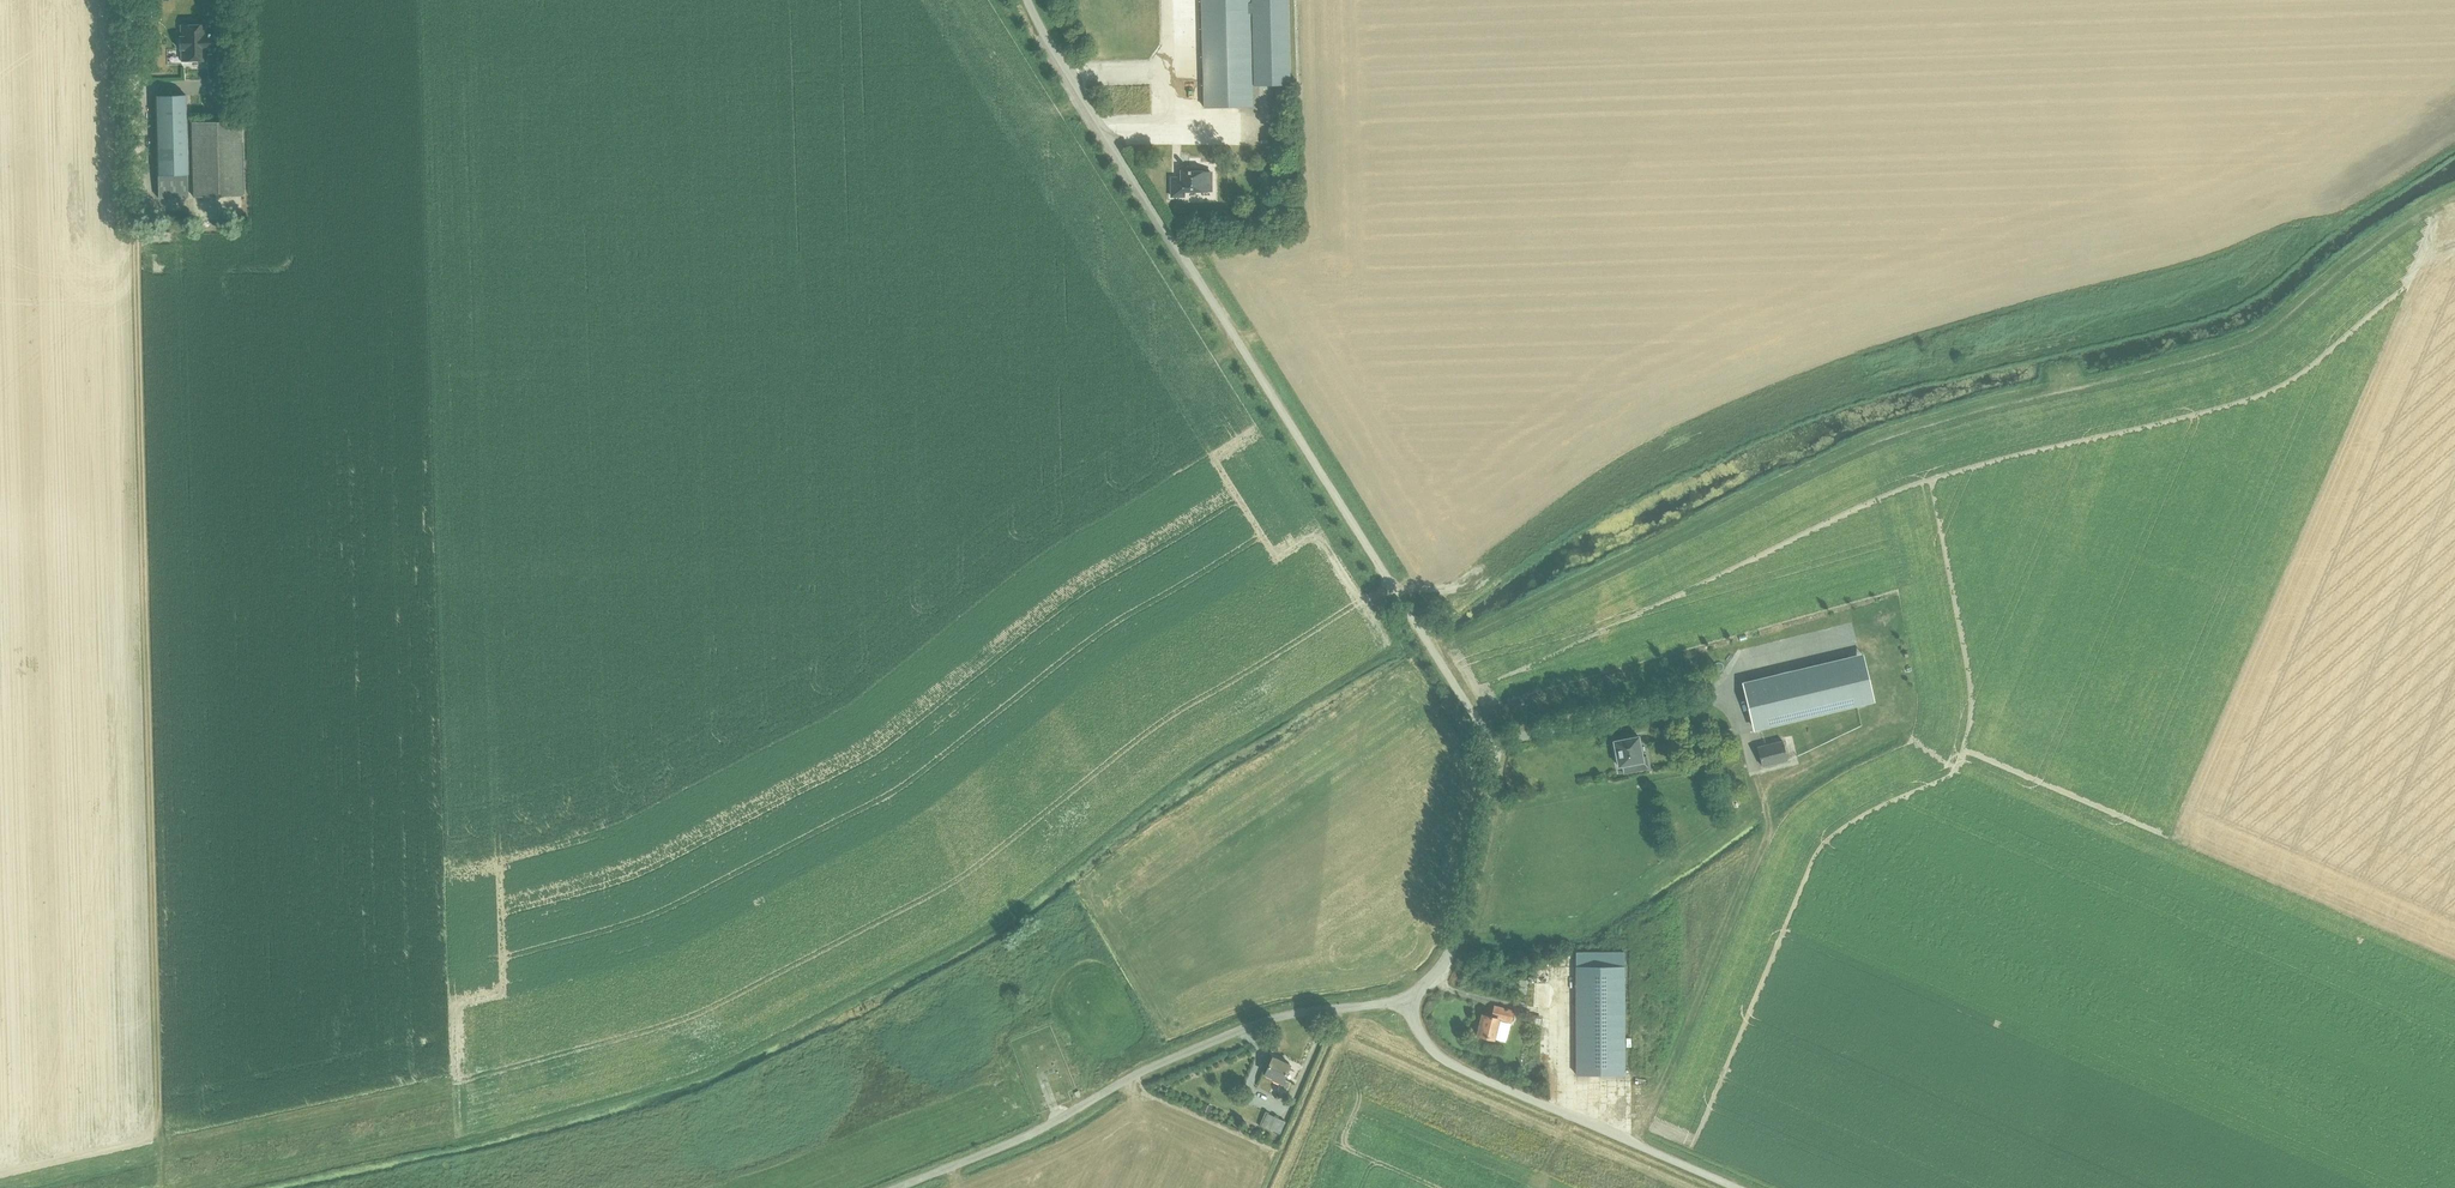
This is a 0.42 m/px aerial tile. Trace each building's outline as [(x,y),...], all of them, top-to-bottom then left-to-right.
[(1249,0),(1202,0),(1204,107),(1252,106),(1252,86),(1249,0)] [(1288,0),(1252,0),(1254,86),(1290,85),(1288,0)] [(205,34),(205,24),(193,25),(191,23),(184,23),(182,25),(181,25),(181,37),(179,37),(179,49),(181,49),(182,61),(206,60),(205,52),(223,52),(223,32),(207,32),(207,34),(205,34)] [(215,94),(216,121),(226,121),(225,94),(215,94)] [(188,174),(186,95),(154,96),(157,175),(158,197),(187,196),(187,174),(188,174)] [(191,123),(193,197),(242,195),(240,122),(191,123)] [(1182,178),(1172,178),(1172,196),(1185,196),(1185,191),(1211,191),(1211,172),(1201,172),(1201,167),(1187,167),(1187,168),(1183,168),(1183,161),(1182,161),(1182,178)] [(1850,657),(1744,682),(1756,729),(1861,704),(1850,657)] [(1639,736),(1614,741),(1619,766),(1622,765),(1624,773),(1649,768),(1647,756),(1643,757),(1639,736)] [(1783,741),(1757,747),(1762,767),(1787,760),(1783,741)] [(1624,952),(1576,952),(1577,1074),(1625,1074),(1624,952)] [(1511,1022),(1514,1010),(1494,1006),(1492,1017),(1482,1015),(1478,1035),(1494,1039),(1498,1019),(1511,1022)] [(1532,1014),(1530,1023),(1540,1025),(1542,1017),(1532,1014)] [(1290,1066),(1272,1058),(1265,1074),(1282,1082),(1278,1091),(1285,1095),(1290,1083),(1284,1080),(1290,1066)] [(1205,1103),(1202,1108),(1209,1111),(1212,1106),(1205,1103)] [(1262,1124),(1280,1132),(1285,1120),(1267,1112),(1262,1124)]
